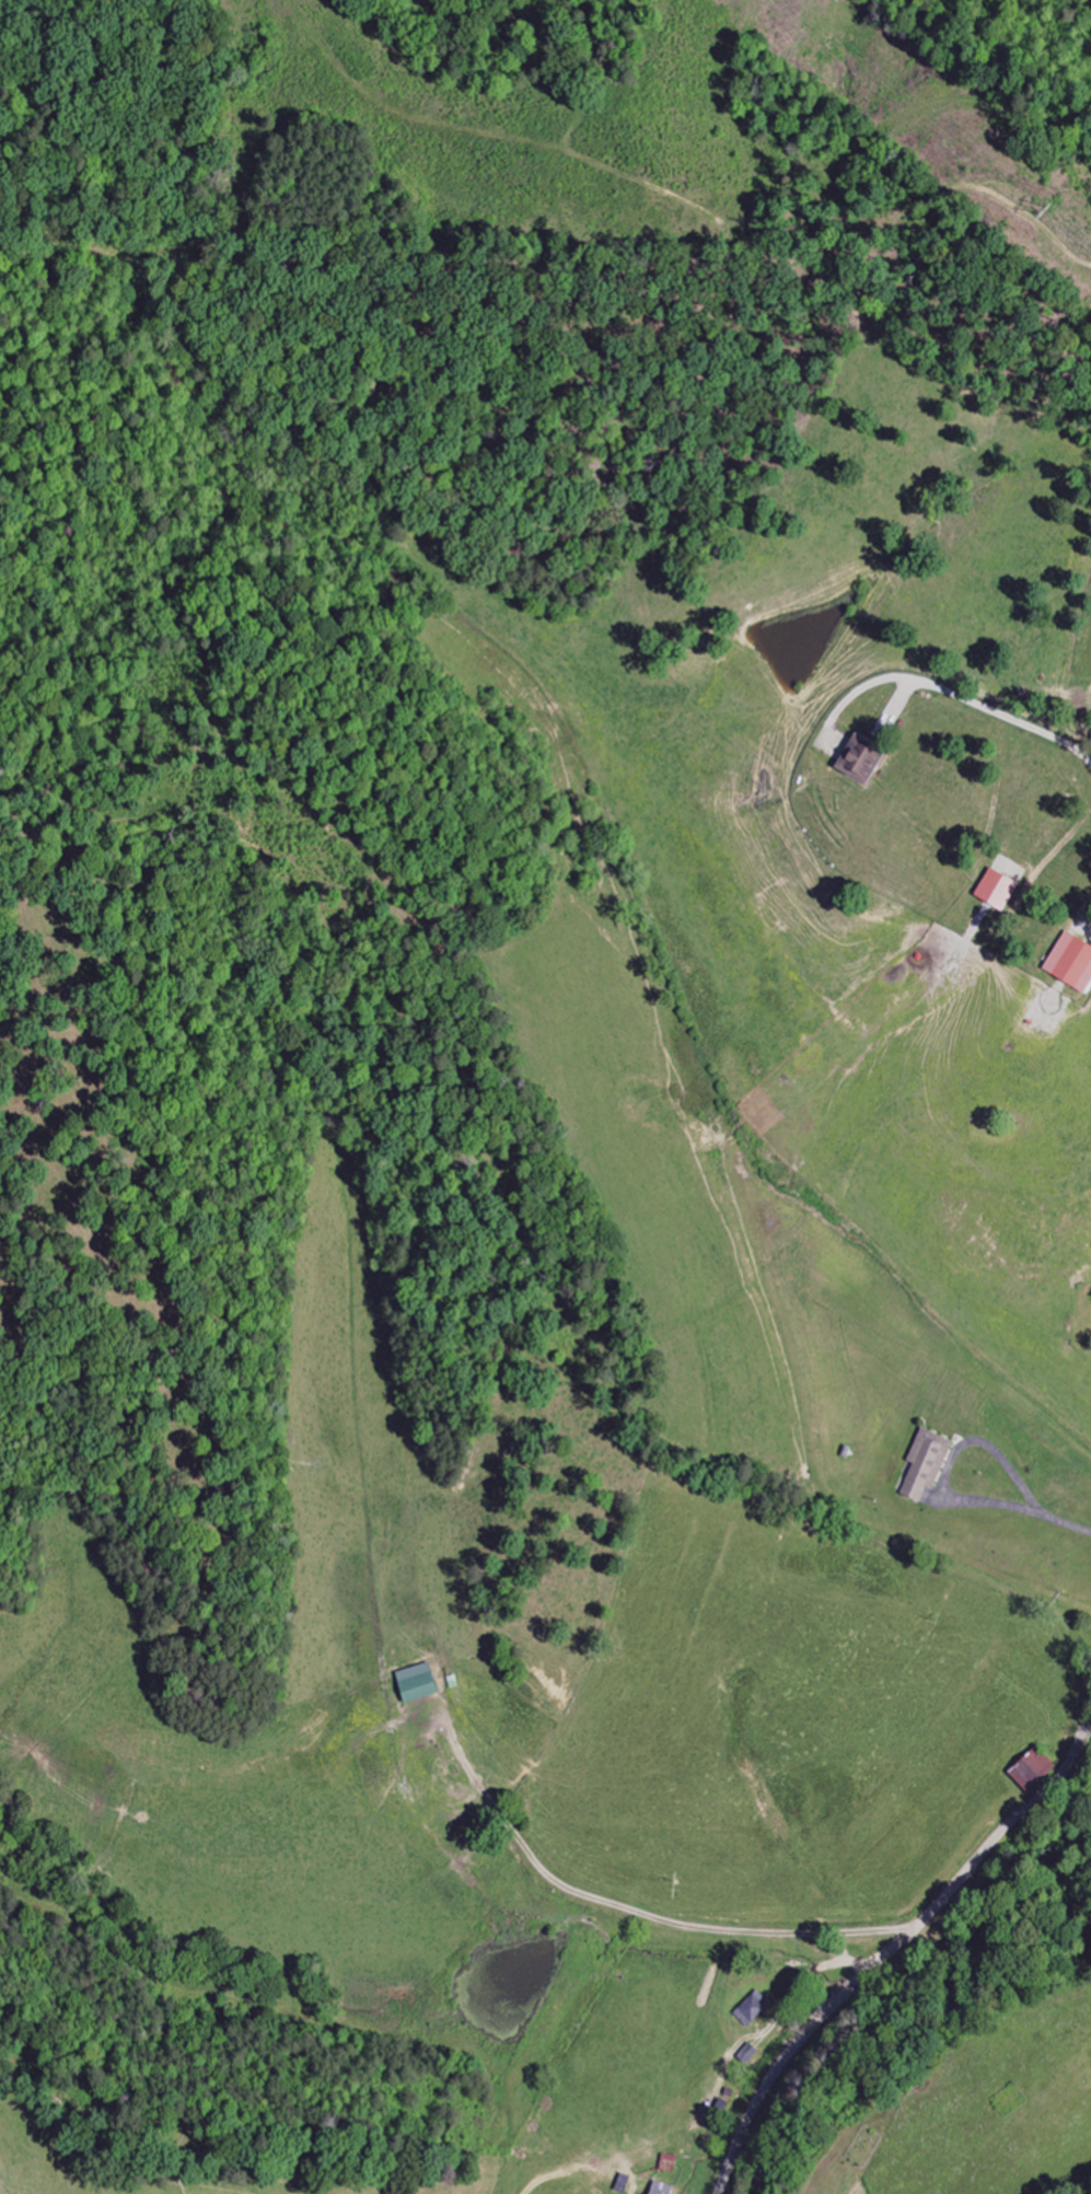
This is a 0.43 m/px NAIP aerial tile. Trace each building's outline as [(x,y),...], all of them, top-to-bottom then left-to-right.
[(883,757),(868,748),(871,744),(855,734),(834,768),(865,787),(883,757)] [(1018,883),(988,868),(974,897),(1003,912),(1018,883)] [(1083,995),(1090,982),(1090,947),(1065,931),(1042,970),(1083,995)] [(932,1490),(952,1440),(920,1427),(906,1460),(912,1463),(899,1494),(918,1502),(925,1487),(932,1490)] [(437,1693),(427,1662),(394,1673),(403,1704),(437,1693)] [(1054,1765),(1033,1746),(1007,1774),(1028,1794),(1054,1765)] [(731,2013),(745,2028),(770,2005),(756,1990),(731,2013)] [(736,2057),(746,2065),(757,2050),(746,2043),(736,2057)] [(674,2173),(676,2156),(660,2154),(658,2171),(674,2173)] [(672,2187),(652,2181),(649,2193),(670,2193),(672,2187)]
